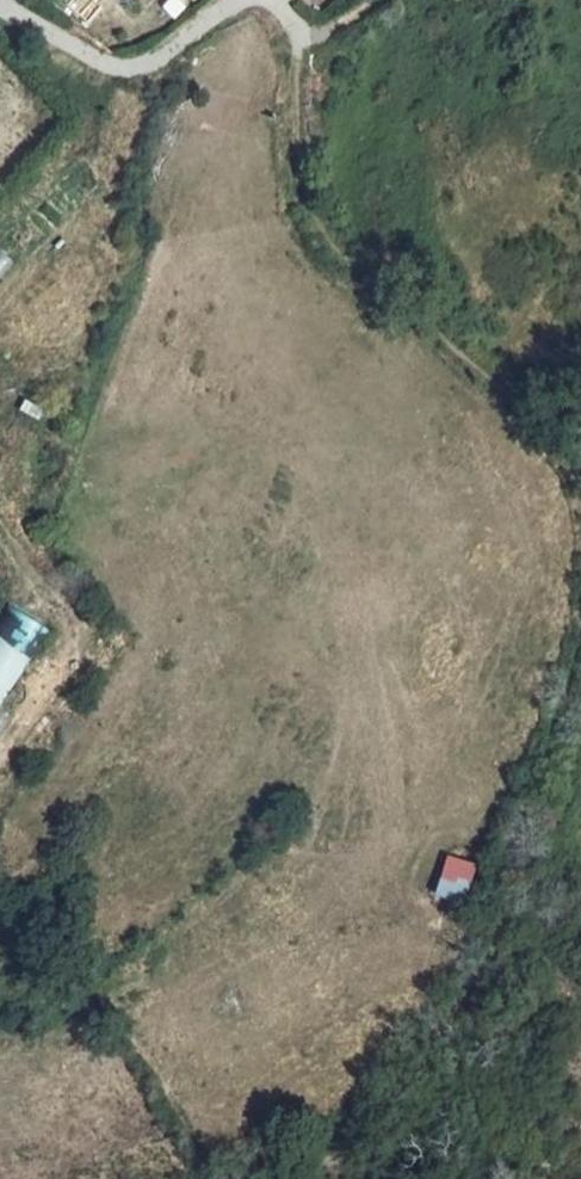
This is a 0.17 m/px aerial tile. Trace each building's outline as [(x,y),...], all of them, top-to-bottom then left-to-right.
[(52,628),(13,603),(0,624),(0,712),(52,628)] [(439,896),(469,903),(479,862),(450,855),(439,896)]
